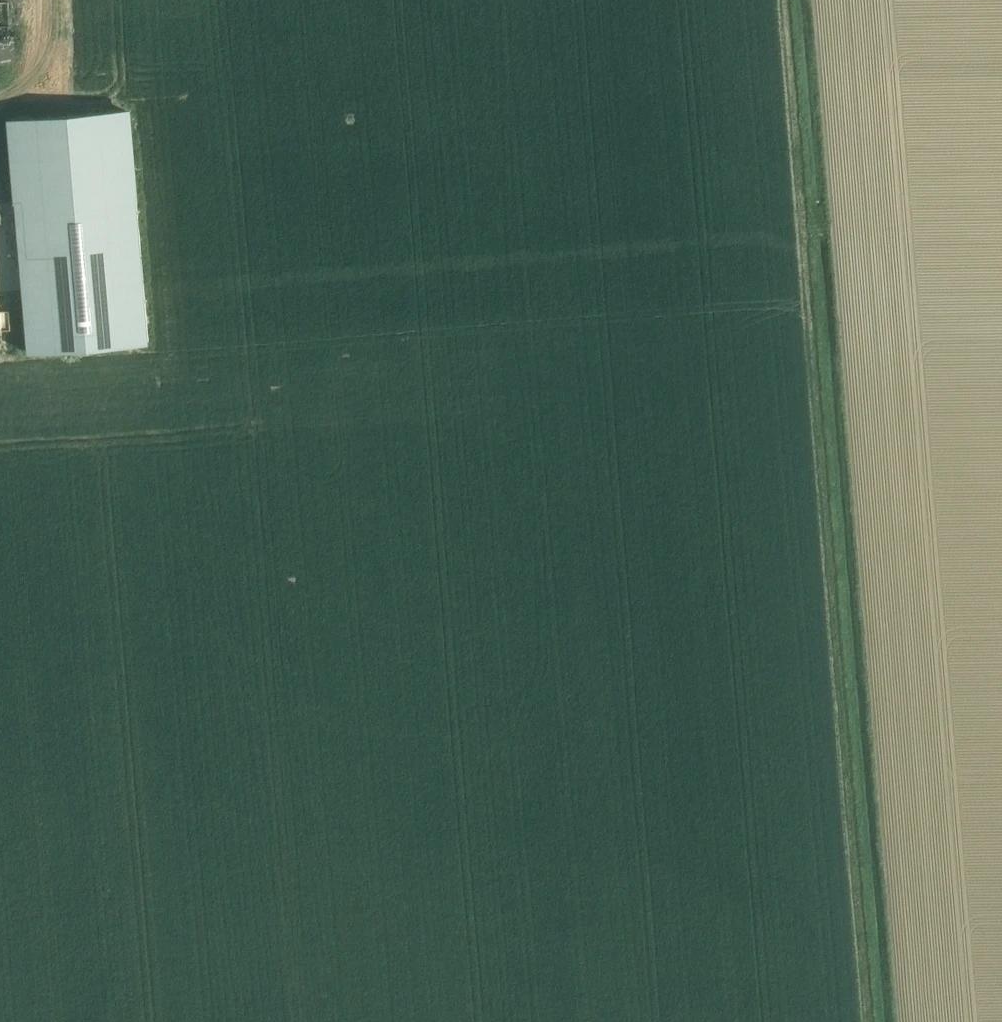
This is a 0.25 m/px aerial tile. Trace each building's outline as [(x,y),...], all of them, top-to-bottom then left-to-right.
[(11,122),(29,353),(149,343),(128,112),(11,122)]
